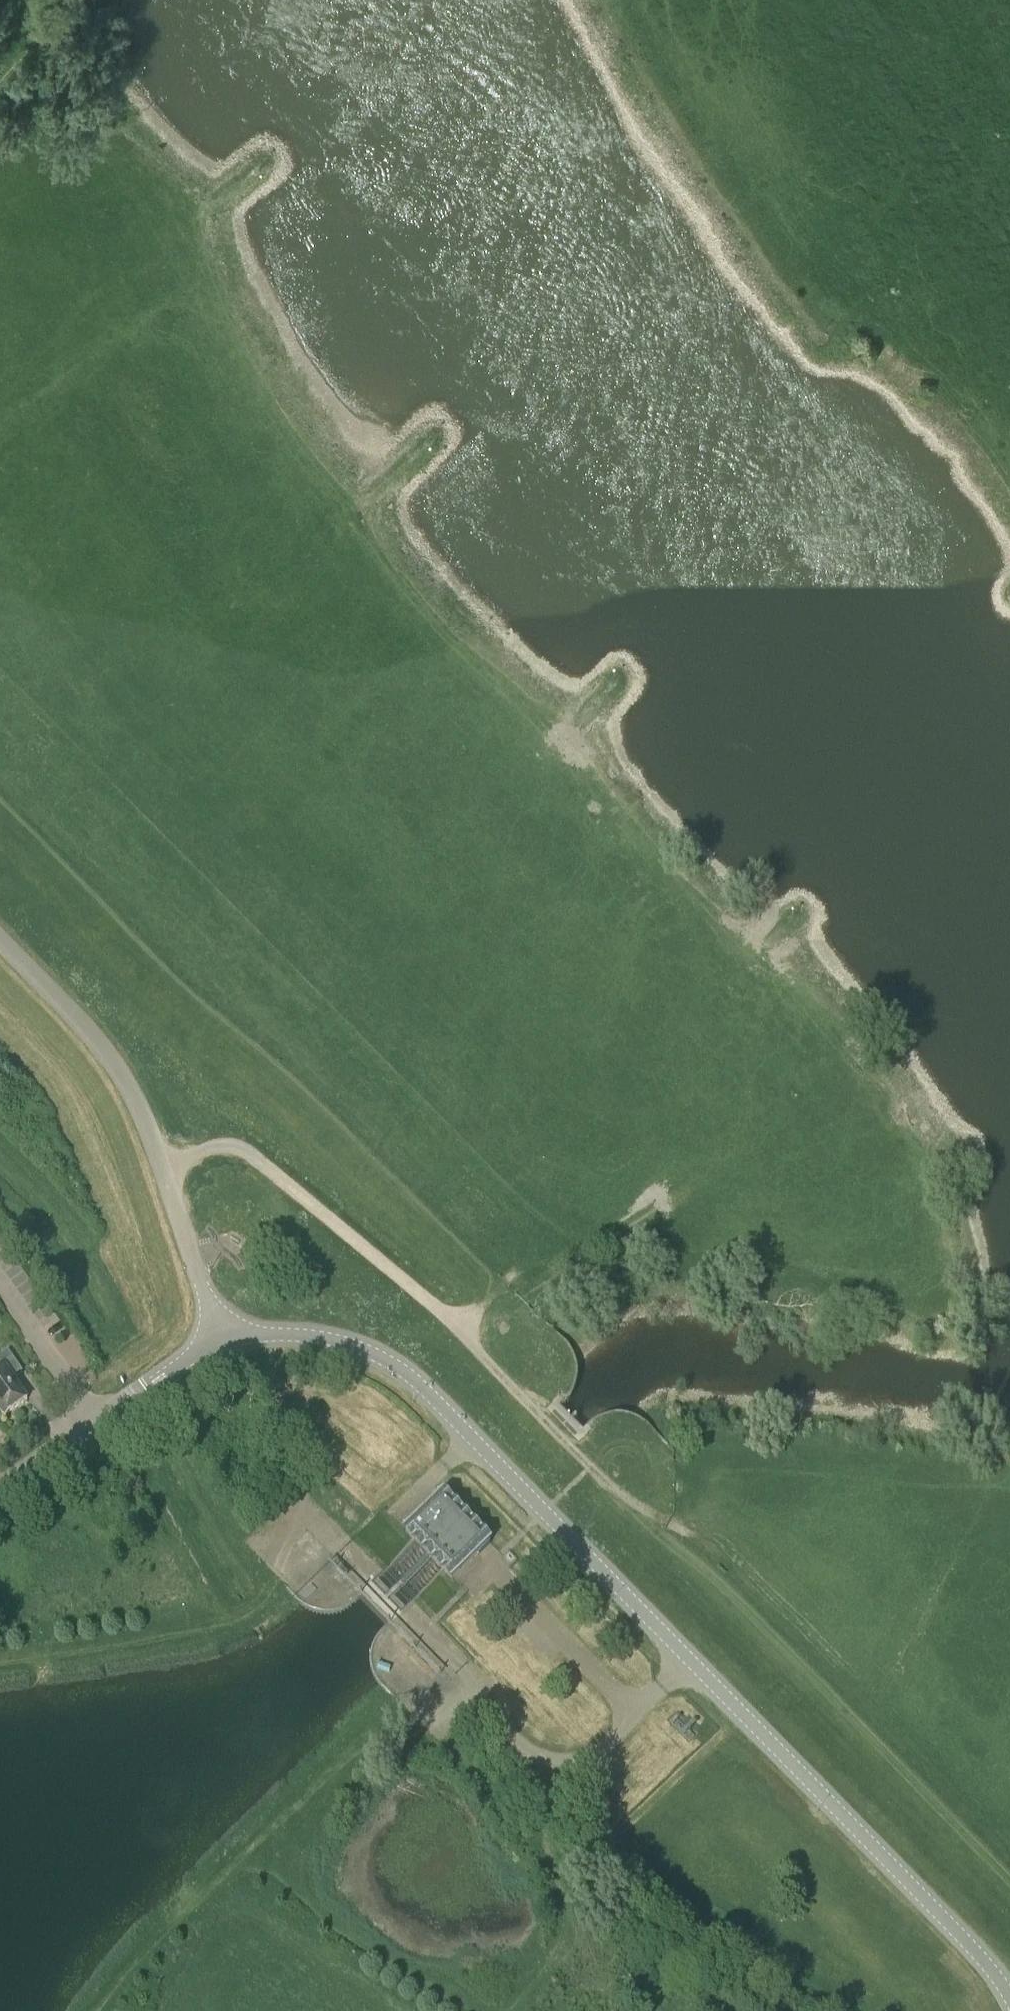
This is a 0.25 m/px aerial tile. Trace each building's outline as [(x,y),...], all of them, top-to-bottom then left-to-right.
[(13,1380),(23,1373),(9,1353),(0,1360),(0,1411),(4,1417),(27,1400),(13,1380)] [(454,1581),(491,1545),(442,1495),(405,1531),(414,1540),(420,1547),(427,1553),(431,1558),(437,1564),(444,1570),(454,1581)]
